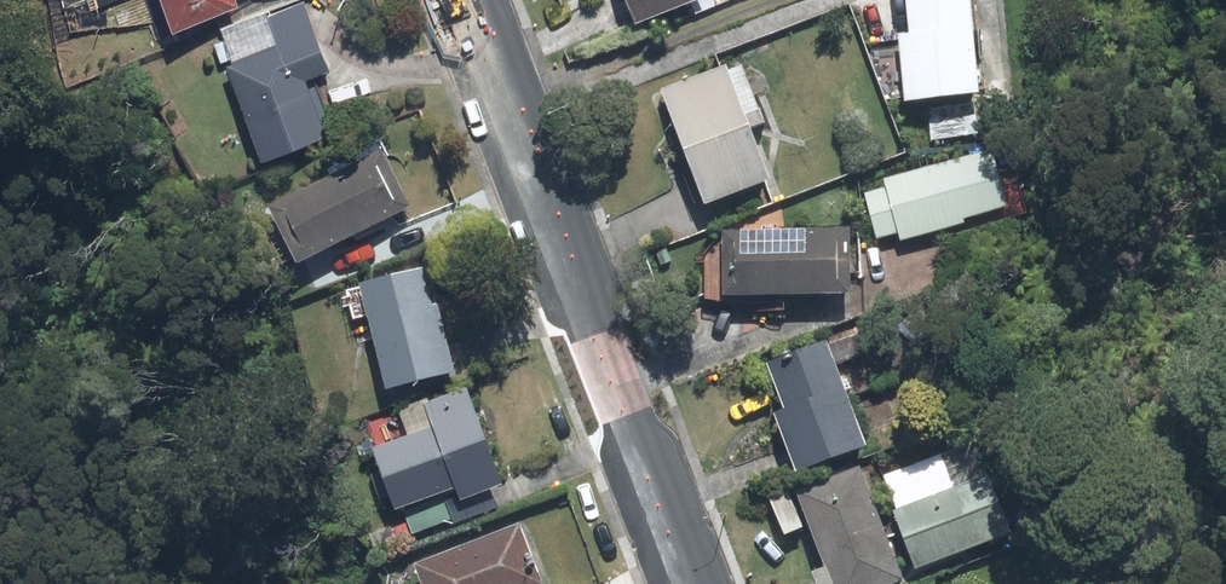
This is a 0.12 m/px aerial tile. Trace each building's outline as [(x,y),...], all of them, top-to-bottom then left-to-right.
[(186,20),(238,0),(179,0),(186,20)] [(229,29),(275,150),(337,127),(310,53),(328,46),(311,0),(306,0),(229,29)] [(622,19),(680,0),(616,0),(622,19)] [(966,0),(900,0),(900,39),(892,40),(892,108),(967,108),(966,0)] [(743,61),(651,94),(695,220),(765,195),(745,138),(767,130),(743,61)] [(409,211),(379,152),(276,204),(306,263),(409,211)] [(985,153),(879,184),(881,192),(860,198),(874,245),(893,239),(896,247),(1004,215),(985,153)] [(844,235),(717,235),(717,304),(844,305),(844,235)] [(439,262),(366,283),(396,389),(469,368),(439,262)] [(787,481),(857,458),(820,344),(761,363),(777,415),(767,418),(787,481)] [(518,483),(476,379),(405,407),(415,434),(384,446),(419,533),(456,518),(447,496),(467,488),(472,501),(518,483)] [(1003,435),(878,481),(912,576),(1037,531),(1003,435)] [(787,481),(791,493),(766,501),(778,539),(804,531),(818,576),(806,580),(808,583),(898,583),(857,458),(787,481)] [(422,561),(431,583),(549,583),(554,582),(529,519),(422,561)]
